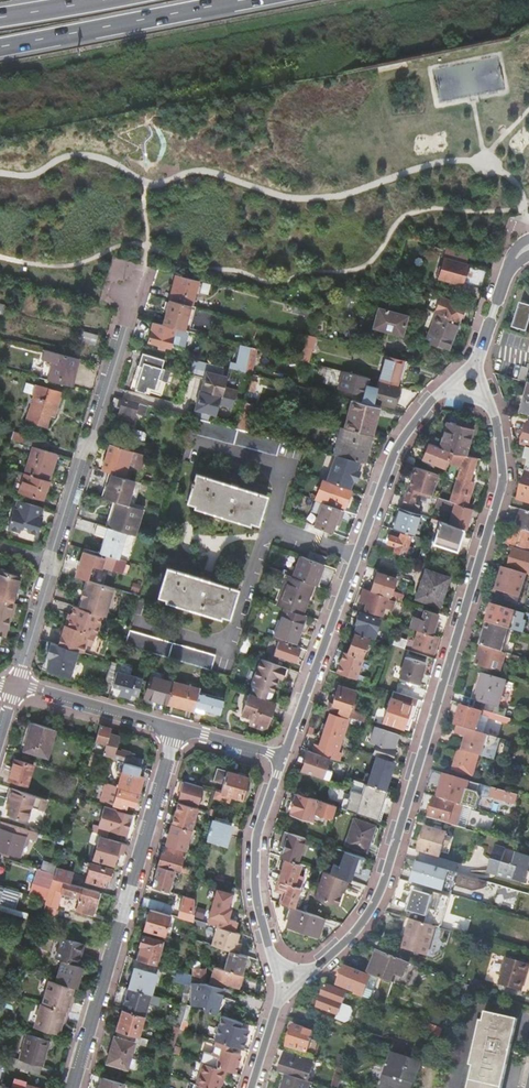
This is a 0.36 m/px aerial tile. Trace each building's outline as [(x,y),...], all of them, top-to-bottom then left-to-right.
[(114,255),(110,269),(121,272),(123,266),(127,268),(129,259),(114,255)] [(455,280),(480,288),(485,269),(445,257),(440,275),(454,280),(455,280)] [(170,299),(192,305),(200,281),(176,274),(170,299)] [(416,305),(423,307),(425,298),(418,296),(416,305)] [(459,322),(466,306),(441,296),(435,312),(437,313),(459,322)] [(176,328),(189,331),(196,306),(192,305),(170,299),(163,325),(176,328)] [(528,331),(528,305),(521,303),(514,328),(528,332),(528,331)] [(379,307),(373,327),(402,335),(408,316),(379,307)] [(426,342),(448,350),(459,322),(437,313),(426,342)] [(171,348),(176,328),(163,325),(154,322),(149,342),(171,348)] [(97,346),(100,335),(84,331),(81,342),(97,346)] [(316,337),(307,334),(300,360),(309,362),(316,337)] [(252,348),(246,346),(241,362),(248,364),(252,348)] [(248,364),(245,372),(251,374),(257,349),(252,348),(248,364)] [(47,359),(42,378),(74,386),(75,380),(81,359),(57,353),(47,350),(45,359),(47,359)] [(159,379),(162,370),(165,360),(143,354),(139,366),(143,367),(136,390),(146,393),(148,388),(157,390),(158,390),(159,390),(163,380),(159,379)] [(379,380),(397,385),(400,375),(403,376),(408,361),(403,359),(387,355),(379,380)] [(195,360),(190,374),(205,378),(203,386),(207,387),(206,391),(202,390),(232,398),(236,399),(237,399),(239,391),(226,387),(228,377),(222,375),(224,367),(195,360)] [(171,373),(162,370),(159,379),(163,380),(168,382),(171,373)] [(366,386),(369,378),(343,371),(339,388),(364,395),(364,393),(375,396),(374,401),(394,406),(398,387),(378,382),(377,388),(366,386)] [(251,380),(248,391),(253,392),(257,381),(251,380)] [(33,393),(36,384),(27,381),(24,390),(33,393)] [(59,404),(63,392),(36,384),(33,393),(36,394),(35,396),(34,396),(27,419),(48,426),(55,402),(59,404)] [(196,418),(209,421),(211,413),(219,415),(221,404),(233,407),(236,399),(232,398),(201,390),(194,417),(196,418)] [(253,392),(248,391),(245,402),(250,403),(253,392)] [(135,419),(140,403),(122,399),(121,404),(120,407),(123,408),(121,414),(135,419)] [(370,434),(372,434),(379,406),(352,399),(345,427),(370,434)] [(250,403),(245,402),(242,412),(250,414),(253,404),(250,403)] [(237,428),(245,431),(250,414),(242,412),(237,428)] [(209,421),(196,418),(191,432),(277,454),(281,440),(245,431),(237,428),(209,421)] [(453,452),(466,454),(473,429),(447,421),(439,446),(453,452)] [(342,426),(334,454),(336,454),(338,455),(360,461),(363,461),(370,434),(345,427),(342,426)] [(13,432),(11,438),(22,441),(24,435),(13,432)] [(27,434),(24,443),(34,446),(45,449),(48,440),(27,434)] [(114,435),(111,444),(127,449),(130,440),(114,435)] [(453,452),(439,446),(429,443),(423,458),(445,467),(448,458),(450,459),(453,452)] [(147,455),(134,451),(127,449),(111,444),(103,470),(110,473),(125,477),(128,468),(141,472),(147,455)] [(34,446),(26,472),(49,479),(58,453),(45,449),(34,446)] [(465,455),(453,452),(450,461),(462,464),(450,501),(455,502),(465,506),(473,482),(469,481),(474,467),(477,467),(480,458),(465,455)] [(338,455),(336,454),(326,480),(331,482),(332,482),(340,485),(350,489),(353,480),(357,481),(361,471),(360,470),(357,469),(360,461),(338,455)] [(431,494),(438,474),(416,466),(405,500),(414,503),(417,493),(418,490),(431,494)] [(527,470),(516,507),(524,509),(528,511),(528,471),(527,470)] [(49,479),(26,472),(21,490),(44,497),(49,479)] [(141,482),(125,477),(110,473),(107,481),(105,488),(102,496),(116,500),(134,506),(141,482)] [(193,485),(188,501),(195,504),(195,506),(249,523),(250,520),(258,523),(266,495),(196,473),(194,481),(192,480),(190,485),(193,485)] [(331,502),(330,505),(334,506),(335,503),(345,507),(351,489),(350,489),(340,485),(332,482),(331,482),(326,480),(322,479),(315,499),(323,502),(324,503),(325,500),(331,502)] [(455,502),(450,501),(439,497),(435,506),(453,512),(449,523),(466,528),(472,509),(455,503),(455,502)] [(44,506),(19,499),(16,508),(15,508),(9,527),(21,531),(22,527),(30,529),(29,531),(39,534),(42,522),(44,517),(41,516),(44,506)] [(126,532),(134,535),(143,508),(134,506),(116,500),(108,527),(126,532)] [(414,503),(405,500),(403,508),(416,513),(419,505),(414,503)] [(323,502),(315,525),(331,532),(336,520),(340,521),(344,510),(334,506),(330,505),(324,503),(323,502)] [(413,535),(420,514),(416,513),(403,508),(401,508),(394,529),(401,531),(412,534),(413,535)] [(524,509),(518,528),(524,530),(528,531),(528,511),(524,509)] [(457,549),(464,528),(441,521),(435,541),(457,549)] [(117,558),(118,559),(126,532),(108,527),(97,523),(94,534),(105,537),(100,553),(117,558)] [(518,528),(514,527),(511,536),(513,537),(511,543),(519,546),(528,549),(528,531),(524,530),(518,528)] [(394,552),(405,555),(412,534),(401,531),(399,537),(391,535),(388,543),(396,546),(394,552)] [(516,547),(509,568),(527,574),(528,574),(528,551),(516,547)] [(88,580),(89,580),(93,566),(102,568),(102,567),(113,570),(114,567),(116,560),(106,557),(105,558),(95,555),(96,552),(85,548),(76,576),(83,578),(88,580)] [(308,558),(324,564),(326,557),(310,551),(308,558)] [(293,576),(314,584),(317,585),(324,564),(308,558),(300,555),(293,576)] [(116,560),(114,567),(119,569),(118,571),(123,573),(123,571),(127,573),(130,565),(126,564),(127,561),(118,559),(117,558),(116,560)] [(516,602),(519,600),(527,574),(509,568),(504,567),(497,590),(509,594),(507,599),(516,602)] [(238,589),(168,568),(158,598),(221,617),(222,615),(230,617),(238,589)] [(13,602),(16,594),(18,586),(17,586),(20,576),(1,570),(0,573),(0,598),(13,602)] [(444,585),(447,576),(426,570),(417,598),(438,604),(444,585)] [(377,572),(374,581),(378,582),(375,590),(391,595),(396,578),(377,572)] [(314,584),(293,576),(288,574),(277,605),(285,608),(303,614),(314,584)] [(82,608),(91,581),(89,580),(88,580),(79,607),(80,608),(82,608)] [(91,581),(82,608),(103,615),(105,616),(115,588),(91,581)] [(370,592),(371,591),(364,588),(360,601),(363,602),(367,591),(370,592)] [(376,592),(371,591),(370,592),(367,591),(363,602),(366,603),(364,610),(382,615),(382,614),(385,607),(391,609),(394,601),(389,599),(389,597),(383,594),(376,592)] [(0,598),(0,635),(2,635),(5,636),(10,616),(12,611),(14,611),(16,602),(13,602),(0,598)] [(510,629),(515,610),(493,604),(490,613),(488,613),(486,619),(488,620),(487,622),(500,626),(510,629)] [(72,605),(66,625),(69,625),(75,606),(72,605)] [(82,608),(80,608),(79,607),(75,606),(69,625),(97,634),(103,615),(82,608)] [(303,614),(285,608),(274,638),(295,646),(306,615),(303,614)] [(438,613),(426,609),(419,629),(426,632),(432,634),(438,613)] [(360,611),(356,623),(358,624),(355,632),(369,636),(373,638),(376,630),(380,618),(360,611)] [(79,651),(84,652),(87,644),(93,645),(97,634),(69,625),(66,625),(60,645),(79,651)] [(480,645),(483,646),(504,652),(511,629),(510,629),(500,626),(499,630),(486,626),(480,645)] [(206,668),(213,670),(217,656),(130,631),(127,642),(126,646),(147,652),(151,653),(180,661),(206,668)] [(361,657),(369,636),(355,632),(347,653),(361,657)] [(437,635),(432,634),(426,632),(425,635),(420,634),(416,646),(422,648),(433,651),(437,635)] [(406,640),(393,635),(391,643),(404,647),(406,640)] [(279,641),(275,652),(295,660),(300,649),(279,641)] [(71,677),(79,651),(60,645),(57,644),(51,642),(43,668),(71,677)] [(477,665),(490,669),(493,660),(504,663),(506,657),(513,659),(514,655),(504,652),(483,646),(477,665)] [(336,672),(367,682),(368,679),(357,675),(364,658),(361,657),(347,653),(343,651),(336,672)] [(407,657),(400,678),(419,684),(426,663),(407,657)] [(287,668),(261,658),(253,682),(275,688),(279,678),(283,679),(287,668)] [(118,671),(120,663),(112,661),(106,682),(114,684),(118,671)] [(118,671),(114,684),(123,687),(121,693),(131,696),(137,677),(118,671)] [(486,711),(495,714),(497,706),(500,706),(507,681),(480,673),(475,688),(479,689),(477,699),(473,698),(470,706),(486,711)] [(168,703),(174,681),(151,675),(145,697),(168,703)] [(200,692),(201,689),(174,681),(168,703),(195,710),(195,708),(200,692)] [(275,688),(253,682),(252,684),(253,685),(250,693),(270,700),(275,688)] [(332,704),(337,706),(340,707),(339,709),(338,711),(347,714),(355,690),(338,685),(332,704)] [(419,699),(394,691),(384,721),(409,729),(419,699)] [(214,705),(216,696),(200,692),(195,708),(212,712),(214,705)] [(270,700),(250,693),(250,692),(242,714),(252,718),(250,723),(262,728),(267,726),(276,702),(270,700)] [(465,706),(461,722),(460,726),(470,729),(480,732),(485,717),(491,719),(491,720),(513,727),(515,720),(495,714),(486,711),(486,713),(465,706)] [(330,757),(336,759),(339,751),(335,749),(346,719),(330,713),(320,745),(316,743),(313,751),(330,757)] [(56,730),(32,722),(24,750),(48,758),(56,730)] [(110,733),(112,728),(101,725),(96,742),(107,745),(104,754),(113,757),(112,759),(125,762),(129,763),(141,767),(142,767),(144,760),(131,756),(132,752),(122,749),(121,750),(116,749),(120,736),(110,733)] [(399,733),(377,726),(372,742),(378,744),(375,754),(378,755),(391,759),(394,749),(396,750),(398,742),(396,742),(399,733)] [(497,742),(498,738),(480,732),(470,729),(460,726),(458,732),(468,735),(466,743),(453,739),(451,747),(460,749),(480,755),(484,756),(487,747),(488,747),(489,747),(490,747),(492,747),(493,746),(494,746),(495,745),(496,744),(496,743),(497,742)] [(480,755),(460,749),(454,769),(474,776),(480,755)] [(313,751),(309,750),(301,771),(322,778),(330,757),(313,751)] [(386,789),(395,760),(391,759),(378,755),(368,784),(386,789)] [(12,770),(9,779),(28,785),(34,764),(16,759),(13,767),(12,767),(11,770),(12,770)] [(129,763),(125,762),(118,786),(120,787),(140,793),(145,776),(139,775),(141,767),(129,763)] [(248,777),(227,770),(221,791),(242,798),(248,777)] [(480,784),(471,781),(444,773),(437,797),(456,803),(464,805),(477,809),(481,797),(478,792),(480,784)] [(188,781),(197,784),(199,778),(190,775),(188,781)] [(198,804),(203,786),(197,784),(188,781),(185,781),(180,799),(198,804)] [(118,786),(106,783),(101,800),(126,807),(128,803),(136,805),(139,796),(119,790),(120,787),(118,786)] [(376,819),(386,789),(368,784),(367,783),(358,813),(376,819)] [(44,811),(48,799),(11,788),(7,803),(10,804),(7,814),(27,820),(32,807),(44,811)] [(504,791),(493,788),(491,795),(501,798),(504,791)] [(514,794),(504,791),(501,798),(513,802),(514,794)] [(312,820),(319,799),(298,793),(291,814),(312,820)] [(456,803),(437,797),(436,797),(429,818),(449,824),(456,803)] [(173,823),(191,828),(197,807),(179,802),(173,823)] [(108,837),(110,830),(127,836),(133,815),(117,810),(117,809),(105,805),(99,826),(96,825),(94,833),(108,837)] [(208,833),(207,837),(227,843),(232,825),(213,819),(208,833)] [(355,819),(346,843),(367,850),(375,825),(355,819)] [(29,830),(3,821),(0,830),(0,850),(20,856),(29,830)] [(187,843),(191,828),(173,823),(168,838),(187,843)] [(419,851),(440,858),(447,833),(427,827),(419,851)] [(297,862),(305,837),(286,831),(281,845),(284,846),(280,856),(287,858),(297,862)] [(101,836),(95,858),(114,864),(117,853),(124,855),(127,844),(101,836)] [(163,852),(160,862),(179,868),(184,852),(168,847),(166,853),(163,852)] [(490,874),(496,875),(502,848),(497,847),(493,861),(490,874)] [(496,875),(500,876),(528,885),(528,884),(528,856),(518,853),(515,865),(514,865),(514,866),(504,863),(508,850),(502,848),(496,875)] [(294,884),(301,863),(297,862),(287,858),(280,879),(294,884)] [(92,863),(87,880),(106,886),(108,878),(109,878),(110,877),(112,876),(113,873),(112,870),(112,869),(92,863)] [(410,882),(429,887),(430,881),(433,882),(434,879),(431,878),(434,869),(416,863),(410,882)] [(153,886),(168,891),(175,869),(159,865),(153,886)] [(46,871),(39,869),(37,875),(44,877),(46,871)] [(349,880),(324,871),(315,898),(339,906),(343,892),(345,888),(347,888),(349,880)] [(50,888),(53,878),(55,873),(49,872),(45,886),(50,888)] [(50,888),(47,900),(45,905),(58,909),(60,900),(58,899),(61,892),(81,898),(78,908),(95,913),(99,902),(97,901),(100,892),(53,878),(50,888)] [(279,903),(294,908),(301,887),(294,884),(280,879),(277,888),(284,890),(279,903)] [(50,888),(45,886),(33,883),(30,894),(46,899),(50,888)] [(21,892),(5,887),(0,885),(0,904),(16,909),(21,892)] [(218,889),(210,915),(227,919),(231,908),(227,907),(231,893),(218,889)] [(408,911),(406,918),(412,919),(434,926),(442,898),(414,889),(407,910),(408,911)] [(179,916),(194,921),(194,918),(195,899),(190,897),(183,895),(183,909),(181,909),(179,911),(178,915),(179,916)] [(144,896),(142,905),(151,908),(170,914),(173,905),(144,896)] [(25,918),(27,913),(16,909),(0,904),(0,909),(25,918)] [(170,914),(151,908),(145,928),(164,934),(167,925),(170,914)] [(319,937),(325,918),(303,911),(294,908),(287,926),(319,937)] [(427,955),(436,927),(434,926),(412,919),(404,948),(427,955)] [(167,925),(164,934),(170,935),(172,927),(167,925)] [(143,945),(141,953),(157,958),(163,941),(143,935),(140,944),(143,945)] [(79,965),(85,944),(63,938),(57,959),(63,961),(79,965)] [(242,974),(248,955),(230,950),(224,968),(242,974)] [(373,976),(392,982),(395,976),(403,978),(410,962),(380,950),(370,974),(373,976)] [(521,991),(528,964),(505,958),(500,976),(502,976),(499,985),(521,991)] [(129,988),(151,994),(159,965),(156,964),(139,959),(138,959),(129,988)] [(84,967),(79,965),(63,961),(57,982),(75,987),(77,988),(84,967)] [(242,974),(224,968),(213,965),(212,969),(211,976),(209,983),(222,987),(224,981),(239,986),(239,985),(242,974)] [(370,974),(346,965),(338,985),(357,992),(356,995),(369,1000),(378,978),(373,976),(370,974)] [(205,968),(192,968),(192,974),(192,982),(204,983),(205,968)] [(483,989),(485,982),(475,979),(473,986),(483,989)] [(75,987),(57,982),(51,980),(47,993),(45,994),(43,1003),(69,1012),(71,1012),(73,1003),(71,1002),(72,996),(75,987)] [(192,982),(191,989),(191,1005),(205,1005),(205,1011),(217,1014),(225,988),(222,987),(209,983),(206,983),(204,983),(192,982)] [(10,1004),(14,1005),(16,1000),(21,984),(17,983),(12,998),(10,1004)] [(323,1000),(320,1009),(338,1016),(337,1020),(346,1023),(350,1022),(354,1011),(352,1007),(343,1004),(347,993),(327,986),(323,996),(329,999),(328,1002),(323,1000)] [(123,1009),(144,1015),(151,994),(129,988),(123,1009)] [(36,1027),(60,1034),(62,1026),(64,1020),(67,1021),(69,1012),(43,1003),(41,1003),(39,1012),(40,1015),(36,1027)] [(138,1036),(144,1015),(123,1009),(117,1030),(119,1031),(137,1036),(138,1036)] [(519,1019),(486,1012),(484,1021),(481,1020),(471,1065),(474,1066),(469,1087),(503,1087),(519,1019)] [(222,1016),(214,1040),(217,1041),(225,1043),(233,1045),(242,1048),(248,1029),(239,1026),(241,1021),(222,1016)] [(474,1066),(471,1065),(481,1020),(476,1019),(461,1087),(469,1087),(474,1066)] [(180,1029),(185,1031),(188,1023),(182,1021),(180,1026),(180,1029)] [(432,1032),(434,1026),(426,1023),(423,1029),(432,1032)] [(294,1026),(287,1047),(307,1053),(314,1032),(294,1026)] [(442,1029),(434,1026),(432,1032),(429,1039),(437,1041),(442,1029)] [(127,1068),(137,1036),(119,1031),(117,1037),(115,1036),(107,1062),(127,1068)] [(22,1046),(45,1053),(49,1040),(26,1034),(22,1046)] [(225,1043),(217,1041),(213,1054),(204,1052),(201,1062),(204,1063),(216,1067),(217,1066),(235,1072),(241,1054),(231,1051),(233,1045),(225,1043)] [(30,1071),(32,1072),(34,1065),(42,1067),(45,1053),(22,1046),(16,1067),(30,1071)] [(423,1062),(392,1051),(379,1087),(412,1087),(413,1083),(414,1082),(412,1082),(415,1075),(418,1077),(423,1062)] [(309,1080),(315,1060),(286,1052),(280,1071),(309,1080)] [(197,1083),(198,1084),(212,1087),(219,1087),(222,1078),(225,1069),(216,1067),(204,1063),(197,1083)] [(283,1087),(308,1087),(310,1082),(287,1075),(283,1087)] [(124,1083),(103,1077),(100,1087),(122,1087),(124,1083)]
